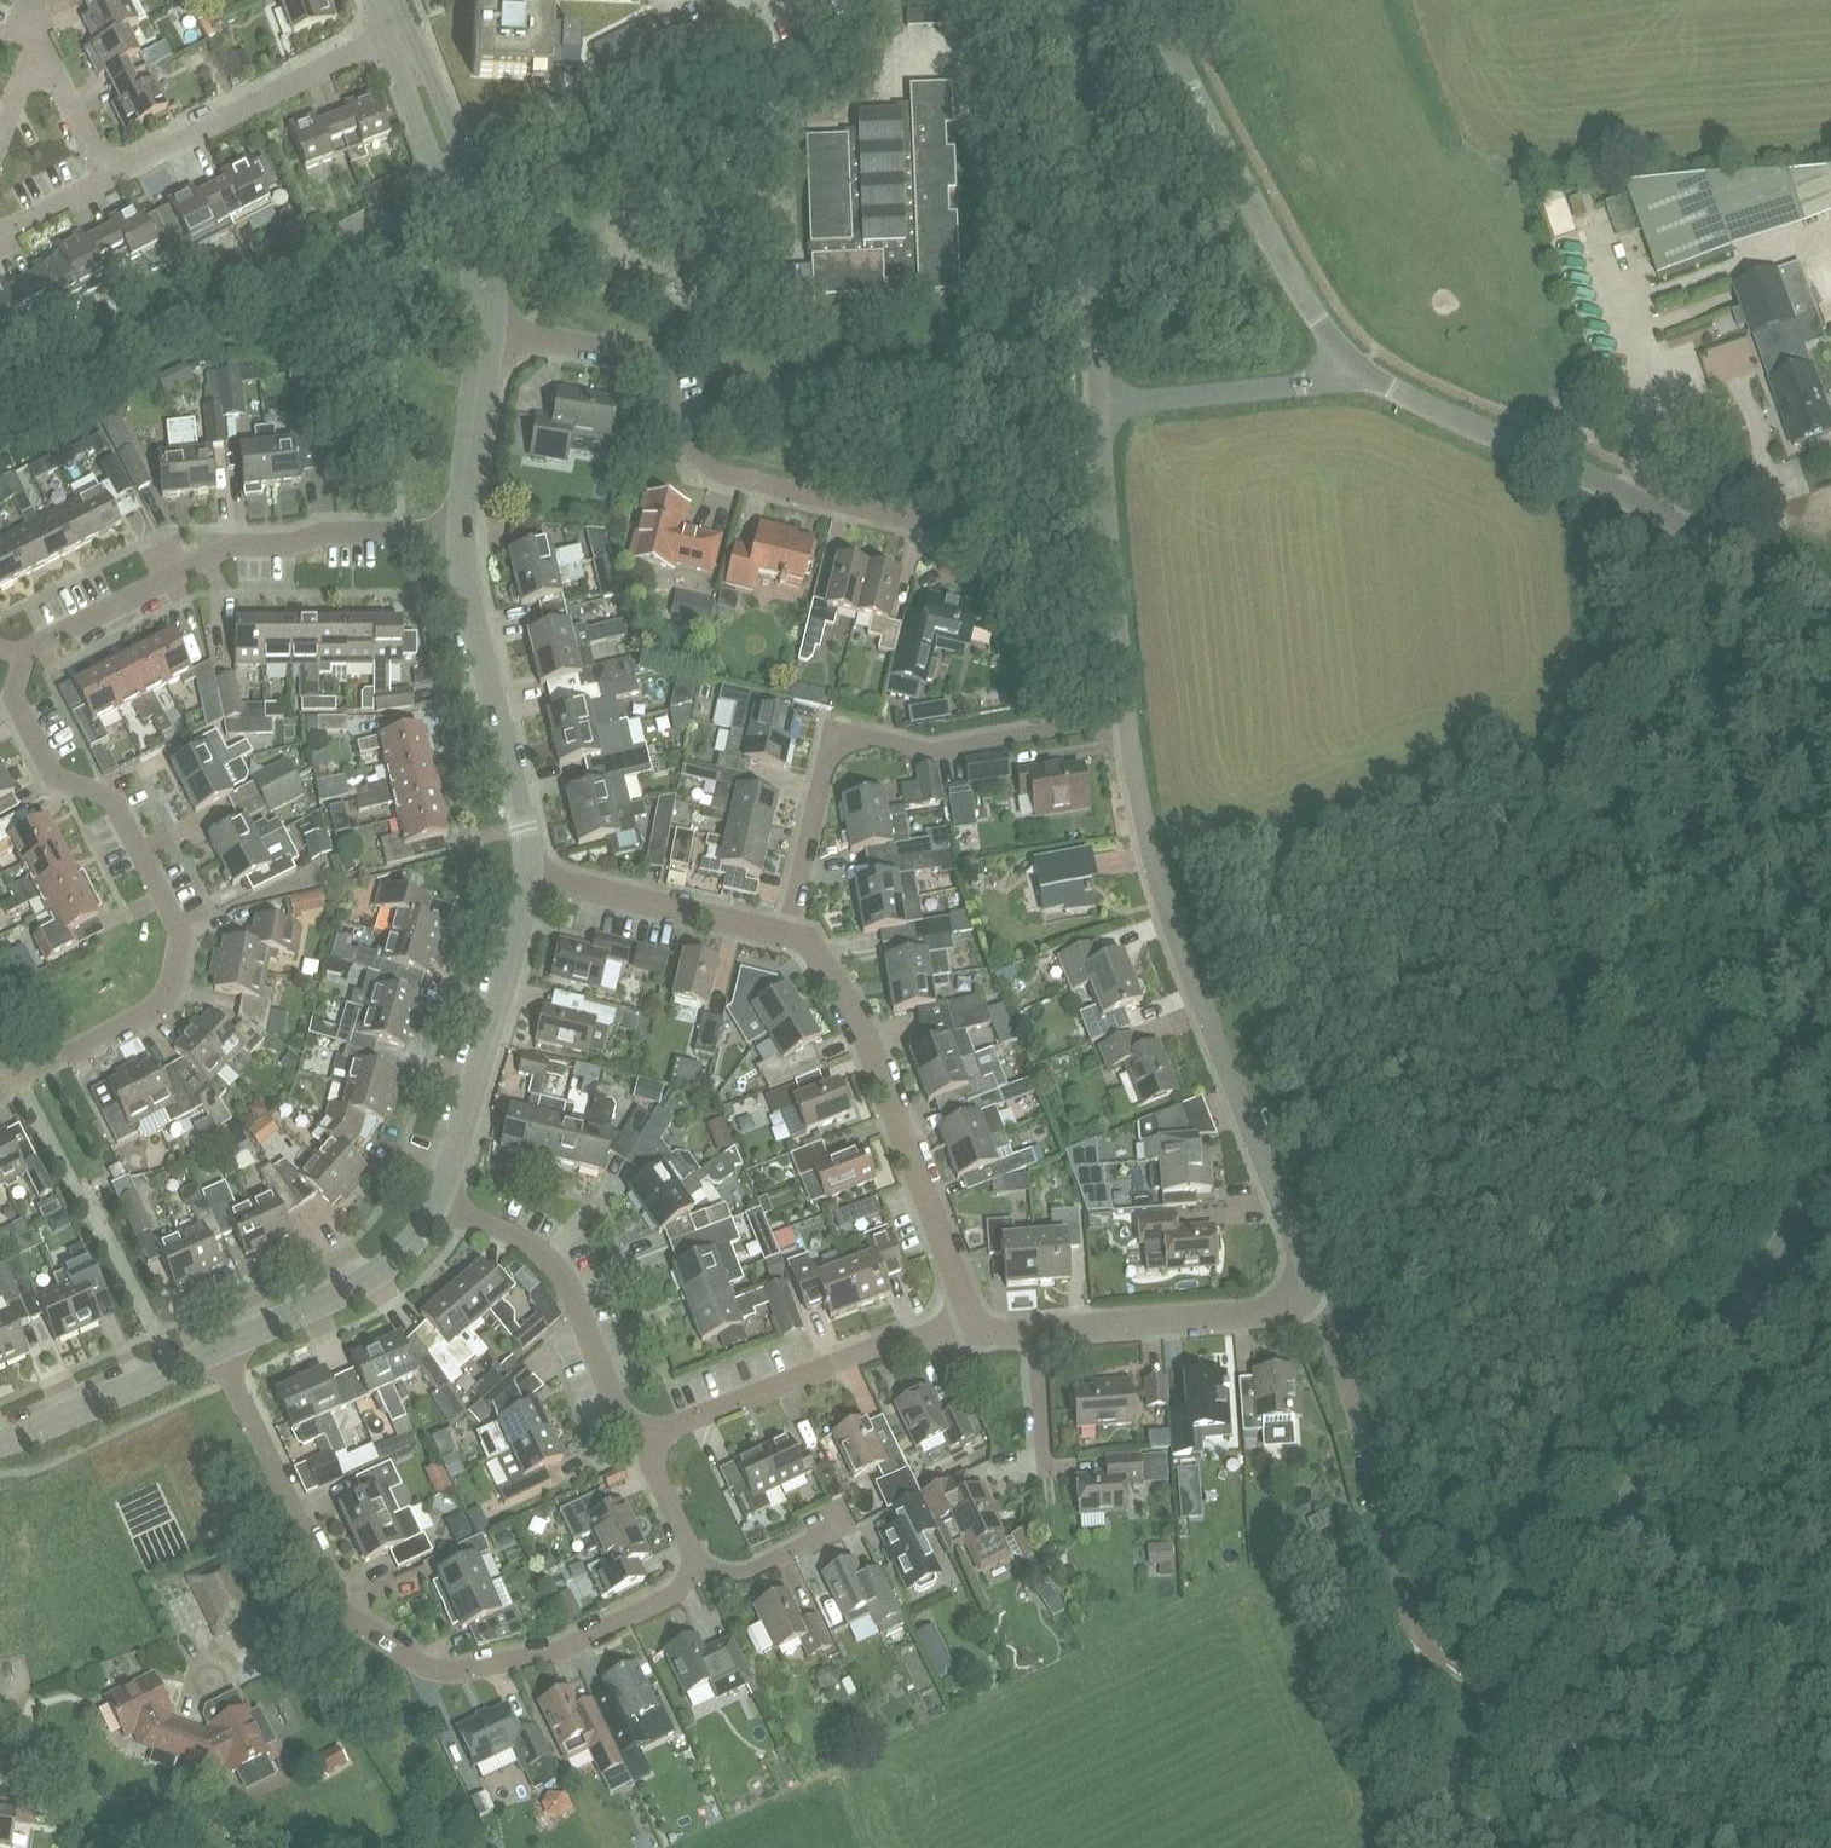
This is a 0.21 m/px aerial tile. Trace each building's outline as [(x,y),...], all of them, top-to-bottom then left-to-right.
[(82,1),(89,14),(82,18),(95,43),(95,44),(126,29),(126,30),(145,20),(136,0),(84,0),(82,1)] [(335,19),(327,0),(278,0),(292,35),(335,19)] [(473,75),(551,79),(551,69),(579,70),(580,42),(552,41),(554,0),(476,0),(473,75)] [(947,9),(924,10),(925,23),(948,22),(947,9)] [(95,44),(95,43),(85,48),(99,77),(105,73),(112,86),(145,70),(126,30),(126,29),(95,44)] [(619,31),(593,45),(604,68),(631,54),(619,31)] [(232,79),(242,74),(233,54),(223,59),(232,79)] [(125,131),(166,112),(145,70),(112,86),(119,101),(112,104),(125,131)] [(917,295),(959,294),(956,216),(947,217),(946,191),(955,191),(954,151),(945,151),(944,127),(953,126),(951,85),(909,87),(910,111),(857,113),(858,137),(805,139),(812,300),(884,297),(884,280),(917,279),(917,295)] [(347,113),(333,118),(346,153),(350,165),(367,158),(363,146),(389,137),(373,94),(344,104),(347,113)] [(346,153),(333,118),(319,123),(316,115),(287,126),(303,168),(346,153)] [(225,181),(211,188),(233,230),(273,209),(248,160),(221,174),(225,181)] [(394,191),(388,178),(360,191),(367,205),(394,191)] [(1659,277),(1733,251),(1709,181),(1627,187),(1659,277)] [(233,230),(211,188),(198,195),(194,188),(167,202),(192,251),(233,230)] [(99,234),(116,267),(157,245),(136,205),(109,219),(113,226),(99,234)] [(302,217),(285,226),(294,244),(311,234),(302,217)] [(99,234),(86,241),(82,233),(55,247),(58,254),(59,253),(82,297),(100,288),(95,278),(116,267),(99,234)] [(82,297),(59,253),(58,254),(32,267),(36,275),(22,282),(42,322),(84,300),(82,297)] [(1755,335),(1796,321),(1818,313),(1800,264),(1737,286),(1755,335)] [(0,284),(0,337),(6,348),(45,327),(42,322),(22,282),(9,289),(5,281),(0,284)] [(1818,313),(1796,321),(1802,336),(1823,328),(1818,313)] [(1830,434),(1830,424),(1811,368),(1810,368),(1802,347),(1767,360),(1775,381),(1769,383),(1777,406),(1787,403),(1794,422),(1784,426),(1792,448),(1830,434)] [(243,414),(238,370),(217,373),(218,386),(221,416),(243,414)] [(224,442),(221,416),(218,386),(204,387),(206,405),(205,406),(209,444),(224,442)] [(607,440),(614,399),(559,390),(554,419),(537,416),(531,456),(565,462),(570,434),(607,440)] [(310,412),(288,414),(290,434),(298,433),(300,452),(314,451),(310,412)] [(189,494),(215,491),(211,449),(198,450),(194,419),(181,420),(189,494)] [(189,494),(181,420),(166,422),(170,453),(157,455),(162,497),(189,494)] [(299,477),(303,473),(301,461),(297,457),(294,458),(293,440),(277,442),(275,425),(265,426),(271,485),(297,482),(297,478),(299,477)] [(261,486),(271,485),(265,426),(254,427),(256,444),(239,446),(245,495),(262,493),(261,486)] [(123,429),(109,437),(116,450),(130,443),(123,429)] [(100,431),(88,437),(94,449),(97,456),(110,450),(100,431)] [(151,483),(132,446),(118,454),(137,490),(151,483)] [(45,475),(59,467),(52,454),(38,461),(45,475)] [(75,500),(95,538),(121,525),(109,502),(131,490),(123,475),(114,458),(103,464),(111,481),(101,486),(75,500)] [(24,491),(14,472),(2,478),(12,497),(24,491)] [(12,497),(2,478),(0,480),(0,500),(2,503),(12,497)] [(710,570),(718,538),(680,529),(686,506),(646,496),(631,558),(671,567),(673,561),(710,570)] [(51,512),(71,551),(95,538),(75,500),(51,512)] [(46,564),(71,551),(51,512),(37,519),(32,509),(21,515),(26,525),(46,564)] [(538,540),(541,525),(511,520),(508,535),(538,540)] [(801,584),(811,541),(784,535),(785,530),(761,524),(755,550),(736,545),(727,584),(753,590),(757,573),(780,579),(779,583),(799,588),(800,583),(801,584)] [(46,564),(26,525),(1,537),(21,576),(46,564)] [(21,576),(1,537),(0,538),(0,587),(21,576)] [(552,554),(549,542),(508,552),(514,578),(580,563),(584,562),(581,547),(552,554)] [(591,561),(610,557),(607,547),(589,552),(591,561)] [(615,579),(610,557),(591,561),(596,584),(615,579)] [(856,614),(868,567),(837,560),(825,611),(810,608),(798,660),(806,662),(813,656),(815,647),(819,648),(825,624),(833,626),(837,610),(856,614)] [(520,602),(520,605),(562,595),(559,585),(584,579),(580,563),(514,578),(516,586),(513,587),(511,591),(513,600),(517,603),(520,602)] [(894,653),(901,624),(887,621),(898,575),(868,567),(856,614),(871,618),(867,635),(880,638),(878,649),(894,653)] [(905,614),(886,692),(915,700),(919,682),(924,683),(925,680),(932,682),(936,663),(929,661),(935,637),(967,645),(974,618),(981,620),(985,601),(967,596),(965,603),(930,595),(924,618),(905,614)] [(302,620),(290,620),(290,664),(318,664),(318,620),(315,620),(315,617),(302,617),(302,620)] [(373,664),(373,689),(373,692),(389,690),(388,663),(402,663),(402,655),(416,655),(415,634),(402,634),(401,619),(373,620),(373,664)] [(290,620),(263,621),(263,664),(290,664),(290,620)] [(331,664),(346,664),(346,620),(318,620),(318,664),(318,676),(331,675),(331,664)] [(373,664),(373,620),(346,620),(346,664),(370,664),(373,664)] [(627,636),(624,620),(588,629),(584,625),(574,627),(574,632),(571,633),(568,622),(527,632),(533,658),(589,645),(627,636)] [(263,664),(263,621),(234,621),(235,665),(263,664)] [(172,633),(147,646),(167,684),(182,677),(185,684),(195,678),(172,633)] [(581,690),(583,689),(634,677),(630,658),(594,666),(589,645),(533,658),(539,685),(577,676),(581,690)] [(147,646),(122,659),(152,717),(163,711),(153,691),(167,684),(147,646)] [(143,722),(152,717),(122,659),(98,671),(118,710),(132,702),(143,722)] [(118,710),(98,671),(72,685),(83,704),(70,711),(90,749),(110,739),(99,719),(118,710)] [(242,715),(233,675),(216,679),(225,719),(242,715)] [(634,677),(583,689),(587,702),(546,712),(552,738),(619,722),(614,699),(638,693),(634,677)] [(389,690),(373,692),(373,698),(374,698),(376,711),(413,705),(411,688),(389,690)] [(224,718),(218,689),(201,698),(207,727),(224,718)] [(373,692),(373,689),(365,689),(361,694),(361,711),(373,711),(373,698),(373,692)] [(737,705),(731,730),(789,743),(795,717),(769,711),(772,698),(753,694),(750,708),(737,705)] [(319,700),(319,712),(336,712),(336,699),(319,700)] [(319,712),(319,700),(302,700),(302,712),(319,712)] [(284,703),(265,704),(265,717),(284,717),(284,703)] [(927,707),(930,721),(949,718),(946,704),(927,707)] [(317,733),(346,733),(346,719),(317,719),(317,733)] [(624,721),(619,722),(552,738),(559,764),(600,755),(597,741),(627,733),(624,721)] [(386,764),(428,754),(421,726),(358,741),(361,753),(382,748),(386,764)] [(789,743),(731,730),(725,755),(719,754),(716,768),(746,775),(749,761),(784,769),(789,743)] [(197,751),(171,764),(183,787),(237,760),(252,753),(246,742),(227,752),(217,731),(193,743),(197,751)] [(615,766),(648,758),(644,743),(612,751),(615,766)] [(371,796),(434,781),(428,754),(386,764),(390,779),(369,785),(371,795),(371,796)] [(572,818),(630,804),(624,779),(666,769),(662,754),(648,758),(615,766),(618,779),(565,792),(572,818)] [(969,781),(1008,775),(1005,756),(966,762),(969,781)] [(261,795),(295,777),(286,759),(252,777),(261,795)] [(244,775),(237,760),(183,787),(195,811),(233,791),(231,787),(241,782),(244,775)] [(771,823),(777,797),(752,791),(755,778),(684,761),(680,776),(716,785),(711,809),(771,823)] [(921,806),(944,802),(937,765),(915,768),(921,806)] [(1035,816),(1088,808),(1081,767),(1049,772),(1048,766),(1017,771),(1021,793),(1031,791),(1035,816)] [(13,792),(1,768),(0,768),(0,799),(13,792)] [(295,777),(261,795),(270,813),(305,795),(295,777)] [(316,783),(319,797),(341,791),(337,778),(316,783)] [(399,818),(441,808),(434,781),(371,796),(371,795),(357,799),(359,810),(395,802),(399,818)] [(845,825),(905,816),(903,806),(886,809),(883,792),(841,799),(845,825)] [(658,798),(650,843),(667,846),(676,795),(658,798)] [(642,801),(630,804),(572,818),(578,844),(636,830),(633,820),(646,817),(642,801)] [(441,808),(399,818),(403,833),(381,838),(387,864),(415,858),(412,844),(447,835),(441,808)] [(728,824),(724,839),(766,848),(771,823),(711,809),(703,808),(701,817),(728,824)] [(932,853),(930,839),(909,842),(905,816),(845,825),(850,852),(896,844),(899,858),(932,853)] [(22,862),(60,842),(48,818),(10,837),(2,822),(0,823),(0,856),(14,848),(22,862)] [(208,837),(220,861),(284,829),(279,819),(268,825),(265,820),(251,827),(247,818),(208,837)] [(328,827),(309,831),(313,850),(332,846),(328,827)] [(284,828),(284,829),(220,861),(232,885),(246,878),(252,891),(295,869),(292,862),(299,858),(284,828)] [(688,868),(694,833),(675,830),(669,864),(688,868)] [(760,875),(766,848),(724,839),(707,835),(705,845),(722,849),(719,865),(720,866),(718,874),(738,879),(740,870),(760,875)] [(10,887),(15,896),(73,866),(60,842),(22,862),(29,877),(10,887)] [(937,852),(932,853),(899,858),(901,874),(897,875),(896,873),(854,880),(859,906),(918,897),(914,873),(940,869),(937,852)] [(1085,874),(1091,873),(1088,854),(1035,863),(1044,912),(1065,908),(1065,912),(1092,908),(1085,874)] [(84,871),(77,875),(73,866),(15,896),(2,903),(8,914),(40,897),(47,911),(92,888),(84,871)] [(387,935),(438,950),(442,937),(436,935),(439,922),(425,918),(430,900),(391,889),(379,886),(374,905),(394,910),(387,935)] [(102,906),(92,888),(47,911),(55,926),(35,936),(48,960),(79,944),(73,931),(99,917),(95,909),(102,906)] [(914,940),(929,937),(952,933),(950,917),(921,921),(918,897),(859,906),(863,933),(905,926),(904,924),(912,923),(914,940)] [(978,932),(970,910),(953,917),(960,939),(978,932)] [(279,950),(294,953),(300,924),(257,916),(254,929),(248,928),(246,942),(225,938),(222,952),(216,951),(213,963),(267,973),(269,960),(277,961),(279,950)] [(946,952),(955,950),(952,933),(929,937),(931,951),(884,958),(888,985),(948,976),(950,975),(946,952)] [(368,969),(395,977),(399,964),(425,971),(428,959),(435,961),(438,950),(387,935),(381,954),(357,946),(352,964),(368,969)] [(625,964),(630,943),(597,935),(593,949),(560,941),(551,977),(599,989),(606,959),(625,964)] [(1135,985),(1122,952),(1104,960),(1097,941),(1056,957),(1070,992),(1088,985),(1101,1018),(1142,1002),(1140,998),(1143,997),(1144,994),(1141,985),(1137,984),(1135,985)] [(706,1007),(716,963),(684,955),(673,999),(706,1007)] [(264,987),(267,973),(213,963),(211,975),(217,976),(215,989),(241,994),(237,1017),(242,1019),(266,1033),(267,1033),(275,989),(264,987)] [(756,1017),(767,1035),(803,1013),(788,987),(764,1001),(756,987),(759,973),(740,968),(731,1006),(743,1025),(756,1017)] [(417,1024),(420,1012),(414,1010),(417,997),(392,989),(395,977),(368,969),(360,992),(354,990),(350,1004),(353,1005),(366,1009),(417,1024)] [(957,976),(961,995),(994,988),(990,969),(957,976)] [(948,976),(888,985),(893,1012),(935,1005),(932,988),(949,985),(948,976)] [(949,1019),(988,1008),(983,994),(945,1004),(949,1019)] [(612,1030),(617,1011),(584,1002),(580,1016),(544,1007),(536,1041),(587,1053),(593,1026),(612,1030)] [(346,1043),(373,1052),(377,1040),(403,1047),(407,1034),(413,1035),(417,1024),(366,1009),(353,1005),(350,1004),(347,1004),(336,1041),(346,1043)] [(965,1031),(992,1023),(988,1008),(949,1019),(953,1033),(948,1036),(909,1051),(918,1077),(974,1055),(965,1031)] [(242,1019),(230,1032),(210,1012),(200,1022),(196,1018),(187,1026),(225,1064),(243,1045),(250,1052),(267,1034),(266,1033),(242,1019)] [(623,1024),(648,1031),(651,1018),(626,1012),(623,1024)] [(819,1038),(803,1013),(767,1035),(778,1053),(756,1067),(769,1089),(801,1076),(794,1065),(796,1064),(791,1055),(819,1038)] [(714,1056),(723,1019),(703,1014),(694,1052),(714,1056)] [(340,1026),(312,1018),(308,1032),(336,1040),(340,1026)] [(229,1086),(216,1073),(225,1064),(187,1026),(179,1035),(183,1040),(174,1050),(211,1086),(195,1097),(218,1129),(233,1118),(218,1098),(229,1086)] [(1140,1106),(1177,1091),(1158,1043),(1137,1051),(1131,1034),(1099,1047),(1108,1069),(1123,1063),(1140,1106)] [(344,1083),(395,1098),(399,1086),(392,1084),(396,1072),(370,1063),(373,1052),(346,1043),(343,1056),(351,1059),(344,1083)] [(549,1061),(525,1055),(520,1074),(544,1080),(545,1075),(548,1063),(549,1061)] [(928,1102),(961,1089),(966,1102),(998,1090),(992,1076),(983,1080),(974,1055),(918,1077),(928,1102)] [(127,1066),(152,1114),(164,1108),(171,1121),(194,1109),(178,1077),(165,1083),(153,1060),(141,1066),(138,1060),(127,1066)] [(548,1063),(545,1075),(563,1079),(566,1067),(548,1063)] [(575,1063),(572,1077),(583,1079),(580,1093),(594,1097),(601,1069),(575,1063)] [(138,1122),(152,1114),(127,1066),(116,1071),(119,1077),(108,1083),(118,1103),(101,1112),(117,1142),(138,1131),(140,1126),(138,1122)] [(392,1110),(395,1098),(344,1083),(338,1104),(333,1103),(329,1117),(368,1141),(382,1120),(386,1108),(392,1110)] [(849,1115),(844,1103),(849,1102),(850,1098),(845,1085),(842,1084),(837,1085),(836,1083),(802,1097),(797,1083),(765,1096),(773,1115),(796,1106),(806,1132),(849,1115)] [(938,1128),(947,1154),(1003,1132),(1000,1123),(1001,1122),(995,1107),(1003,1104),(998,1090),(966,1102),(971,1116),(938,1128)] [(500,1149),(526,1155),(540,1097),(530,1095),(526,1112),(510,1108),(500,1149)] [(566,1103),(556,1101),(540,1097),(526,1155),(529,1156),(528,1161),(542,1164),(543,1159),(551,1161),(566,1103)] [(603,1174),(613,1133),(609,1132),(615,1107),(611,1101),(594,1097),(587,1126),(577,1168),(603,1174)] [(250,1107),(260,1123),(273,1116),(263,1099),(250,1107)] [(551,1161),(577,1168),(587,1126),(571,1122),(575,1106),(566,1103),(551,1161)] [(1182,1104),(1152,1116),(1138,1122),(1140,1142),(1145,1141),(1146,1163),(1159,1162),(1162,1196),(1210,1192),(1208,1157),(1199,1158),(1197,1137),(1190,1138),(1189,1123),(1182,1104)] [(623,1133),(637,1142),(652,1117),(638,1108),(623,1133)] [(646,1174),(647,1175),(628,1189),(643,1211),(700,1170),(688,1153),(677,1152),(672,1155),(661,1140),(674,1119),(657,1109),(652,1117),(637,1142),(651,1151),(655,1157),(642,1166),(647,1173),(646,1174)] [(322,1145),(313,1154),(353,1190),(361,1180),(357,1177),(366,1167),(354,1156),(368,1141),(329,1117),(326,1116),(316,1127),(318,1129),(312,1136),(322,1145)] [(723,1149),(738,1141),(724,1116),(710,1124),(723,1149)] [(254,1129),(259,1140),(283,1129),(278,1118),(254,1129)] [(26,1172),(40,1198),(53,1191),(30,1147),(17,1153),(5,1130),(0,1132),(0,1176),(4,1184),(6,1188),(17,1183),(16,1178),(26,1172)] [(1009,1147),(1003,1132),(947,1154),(957,1179),(997,1163),(993,1153),(1009,1147)] [(302,1157),(302,1140),(278,1139),(278,1138),(270,1138),(269,1157),(302,1157)] [(826,1198),(874,1179),(862,1146),(828,1159),(821,1141),(790,1154),(799,1177),(815,1171),(826,1198)] [(737,1146),(725,1154),(734,1166),(744,1165),(737,1146)] [(1028,1167),(1037,1164),(1031,1149),(1017,1155),(1022,1169),(1028,1167)] [(725,1153),(700,1170),(643,1211),(658,1233),(693,1208),(687,1200),(703,1189),(699,1184),(708,1177),(712,1183),(719,1184),(733,1174),(734,1167),(734,1166),(725,1154),(725,1153)] [(345,1198),(353,1190),(313,1154),(297,1172),(285,1160),(274,1167),(301,1204),(317,1192),(332,1204),(341,1195),(345,1198)] [(114,1180),(125,1174),(119,1163),(108,1169),(114,1180)] [(250,1201),(271,1249),(283,1245),(280,1239),(292,1233),(285,1216),(301,1204),(274,1167),(273,1168),(270,1164),(259,1172),(265,1183),(269,1192),(250,1201)] [(1079,1190),(1103,1188),(1101,1168),(1072,1170),(1079,1190)] [(1038,1191),(1031,1169),(1007,1176),(1014,1199),(1038,1191)] [(131,1178),(113,1186),(137,1240),(155,1232),(131,1178)] [(214,1205),(237,1196),(230,1178),(207,1188),(214,1205)] [(199,1224),(178,1233),(200,1282),(212,1276),(209,1270),(221,1265),(210,1240),(222,1234),(210,1208),(205,1198),(191,1205),(199,1224)] [(210,1208),(222,1234),(234,1229),(245,1254),(257,1249),(259,1255),(271,1249),(250,1201),(237,1206),(233,1198),(210,1208)] [(767,1222),(761,1208),(744,1214),(751,1229),(767,1222)] [(1066,1248),(1080,1247),(1077,1209),(1051,1211),(1053,1234),(1033,1236),(1037,1284),(1068,1282),(1066,1248)] [(1167,1272),(1217,1268),(1213,1225),(1176,1228),(1175,1211),(1138,1214),(1140,1244),(1164,1242),(1167,1272)] [(75,1212),(58,1214),(60,1234),(77,1232),(75,1212)] [(690,1218),(695,1233),(709,1228),(703,1213),(690,1218)] [(879,1228),(876,1215),(846,1221),(849,1235),(879,1228)] [(738,1271),(729,1246),(739,1242),(731,1219),(709,1228),(695,1233),(704,1255),(673,1267),(682,1292),(738,1271)] [(1037,1284),(1033,1236),(1014,1237),(1013,1219),(986,1221),(989,1255),(1003,1254),(1006,1287),(1037,1284)] [(861,1260),(844,1266),(859,1307),(889,1296),(884,1285),(904,1277),(885,1227),(864,1235),(868,1247),(858,1251),(861,1260)] [(200,1282),(178,1233),(156,1243),(175,1286),(186,1281),(188,1287),(200,1282)] [(53,1277),(58,1287),(78,1331),(101,1320),(92,1300),(106,1293),(100,1279),(82,1245),(68,1251),(74,1263),(61,1268),(63,1272),(53,1277)] [(859,1307),(844,1266),(826,1273),(823,1264),(811,1268),(807,1256),(788,1263),(800,1295),(806,1310),(824,1303),(830,1318),(859,1307)] [(779,1258),(769,1262),(774,1276),(784,1273),(779,1258)] [(502,1301),(509,1295),(481,1263),(460,1280),(500,1326),(523,1353),(548,1329),(536,1316),(519,1330),(514,1324),(514,1314),(507,1305),(505,1305),(502,1301)] [(19,1298),(13,1283),(5,1264),(0,1266),(0,1291),(6,1304),(19,1298)] [(692,1316),(731,1301),(726,1286),(742,1280),(738,1271),(682,1292),(692,1316)] [(27,1277),(13,1283),(19,1298),(20,1299),(34,1293),(27,1277)] [(441,1298),(468,1330),(481,1319),(492,1332),(500,1326),(460,1280),(441,1298)] [(764,1289),(782,1337),(803,1329),(784,1281),(764,1289)] [(78,1331),(58,1287),(35,1297),(55,1341),(78,1331)] [(731,1301),(692,1316),(701,1342),(719,1335),(723,1343),(744,1335),(741,1326),(739,1322),(748,1318),(746,1313),(753,1310),(748,1295),(731,1301)] [(420,1315),(443,1342),(427,1353),(431,1359),(449,1385),(462,1376),(457,1370),(474,1356),(478,1360),(487,1352),(468,1330),(441,1298),(420,1315)] [(5,1363),(29,1353),(9,1309),(0,1313),(0,1352),(5,1363)] [(1299,1371),(1330,1354),(1309,1315),(1277,1332),(1299,1371)] [(375,1347),(399,1401),(408,1397),(401,1382),(417,1375),(399,1336),(375,1347)] [(350,1358),(368,1397),(378,1392),(392,1424),(406,1417),(399,1401),(375,1347),(350,1358)] [(437,1393),(449,1385),(431,1359),(419,1367),(437,1393)] [(549,1432),(536,1404),(523,1411),(515,1393),(532,1378),(520,1366),(481,1403),(493,1416),(494,1415),(497,1423),(482,1430),(486,1439),(483,1446),(490,1460),(495,1457),(549,1432)] [(1293,1441),(1291,1417),(1299,1416),(1298,1389),(1293,1390),(1291,1369),(1255,1371),(1257,1397),(1255,1398),(1256,1402),(1240,1403),(1242,1432),(1263,1430),(1263,1443),(1293,1441)] [(324,1370),(299,1381),(333,1456),(346,1450),(330,1413),(341,1409),(324,1370)] [(1199,1429),(1228,1427),(1224,1374),(1184,1377),(1186,1411),(1168,1413),(1172,1455),(1200,1453),(1199,1429)] [(1164,1378),(1145,1380),(1147,1407),(1167,1405),(1164,1378)] [(299,1381),(275,1392),(298,1443),(303,1445),(315,1440),(327,1465),(311,1472),(318,1488),(342,1477),(333,1456),(299,1381)] [(1077,1429),(1132,1424),(1129,1381),(1103,1383),(1104,1389),(1074,1391),(1077,1429)] [(975,1442),(973,1436),(974,1436),(960,1408),(943,1416),(929,1388),(926,1389),(925,1386),(921,1385),(910,1390),(909,1394),(910,1397),(895,1404),(916,1448),(943,1434),(949,1448),(959,1443),(962,1448),(975,1442)] [(891,1509),(894,1508),(920,1495),(894,1440),(878,1448),(864,1419),(833,1434),(854,1477),(877,1466),(884,1481),(879,1484),(891,1509)] [(562,1459),(549,1432),(495,1457),(508,1484),(497,1489),(504,1504),(544,1485),(537,1471),(562,1459)] [(787,1436),(761,1449),(779,1487),(814,1470),(829,1501),(843,1495),(827,1461),(813,1468),(806,1453),(797,1457),(787,1436)] [(411,1449),(394,1457),(397,1464),(415,1456),(411,1449)] [(779,1487),(761,1449),(734,1461),(745,1483),(733,1489),(745,1515),(768,1504),(764,1494),(779,1487)] [(1125,1485),(1142,1484),(1139,1455),(1105,1458),(1106,1475),(1076,1478),(1079,1515),(1127,1512),(1125,1485)] [(442,1458),(427,1469),(443,1493),(459,1483),(442,1458)] [(388,1492),(402,1486),(390,1462),(355,1478),(364,1496),(339,1508),(351,1535),(398,1513),(388,1492)] [(623,1470),(603,1479),(608,1491),(628,1482),(623,1470)] [(999,1541),(1003,1539),(985,1504),(989,1502),(981,1487),(953,1501),(945,1483),(920,1495),(937,1529),(949,1553),(966,1545),(974,1560),(983,1556),(982,1554),(998,1547),(999,1541)] [(598,1546),(636,1528),(623,1501),(611,1507),(603,1489),(559,1510),(574,1541),(591,1533),(598,1546)] [(888,1510),(897,1528),(880,1536),(907,1591),(913,1588),(914,1591),(920,1593),(935,1586),(937,1580),(936,1578),(941,1575),(923,1536),(937,1529),(920,1495),(894,1508),(891,1509),(888,1510)] [(428,1503),(415,1508),(423,1532),(436,1527),(428,1503)] [(398,1513),(351,1535),(364,1562),(389,1551),(397,1568),(432,1552),(424,1534),(421,1535),(409,1508),(398,1513)] [(1032,1527),(1015,1535),(1026,1558),(1043,1549),(1032,1527)] [(649,1555),(636,1528),(598,1546),(604,1560),(587,1568),(601,1599),(645,1578),(636,1560),(649,1555)] [(449,1601),(488,1584),(476,1557),(489,1551),(482,1534),(455,1547),(462,1563),(437,1574),(440,1580),(433,1583),(443,1604),(449,1601)] [(239,1616),(244,1625),(259,1617),(228,1556),(186,1577),(217,1638),(231,1631),(227,1622),(239,1616)] [(875,1626),(900,1614),(878,1569),(862,1577),(853,1559),(822,1574),(848,1626),(870,1615),(875,1626)] [(452,1626),(459,1623),(461,1629),(481,1621),(490,1641),(508,1639),(523,1633),(518,1622),(520,1621),(514,1606),(500,1612),(488,1584),(449,1601),(443,1604),(452,1626)] [(809,1657),(831,1647),(817,1616),(801,1624),(786,1592),(754,1607),(762,1623),(749,1630),(748,1634),(754,1647),(759,1649),(772,1643),(776,1651),(800,1639),(809,1657)] [(199,1604),(177,1611),(185,1637),(208,1630),(199,1604)] [(913,1637),(909,1620),(890,1624),(894,1641),(913,1637)] [(731,1637),(703,1651),(696,1635),(665,1650),(686,1694),(709,1683),(716,1698),(753,1679),(731,1637)] [(655,1707),(635,1665),(604,1680),(610,1693),(596,1700),(622,1754),(640,1746),(641,1748),(673,1732),(660,1705),(655,1707)] [(176,1759),(177,1757),(188,1727),(171,1721),(166,1723),(163,1717),(171,1713),(153,1676),(106,1698),(125,1736),(132,1732),(139,1748),(153,1752),(176,1759)] [(551,1697),(539,1703),(566,1760),(589,1749),(601,1775),(623,1764),(592,1700),(578,1706),(572,1693),(572,1692),(568,1684),(549,1693),(551,1697)] [(259,1710),(250,1715),(247,1708),(243,1709),(235,1693),(207,1707),(204,1715),(213,1734),(207,1737),(204,1732),(188,1727),(177,1757),(176,1759),(215,1773),(229,1766),(232,1772),(237,1770),(246,1789),(274,1775),(264,1756),(269,1754),(265,1746),(274,1741),(259,1710)] [(550,1757),(551,1757),(537,1726),(519,1735),(506,1706),(457,1730),(474,1766),(512,1748),(523,1770),(532,1766),(542,1788),(560,1780),(550,1757)] [(338,1746),(315,1760),(324,1775),(347,1761),(338,1746)] [(5,1781),(18,1771),(3,1749),(0,1752),(0,1774),(5,1781)] [(572,1786),(547,1787),(548,1815),(574,1813),(572,1786)] [(33,1798),(3,1793),(1,1808),(0,1808),(0,1843),(11,1844),(15,1820),(30,1822),(33,1798)]
